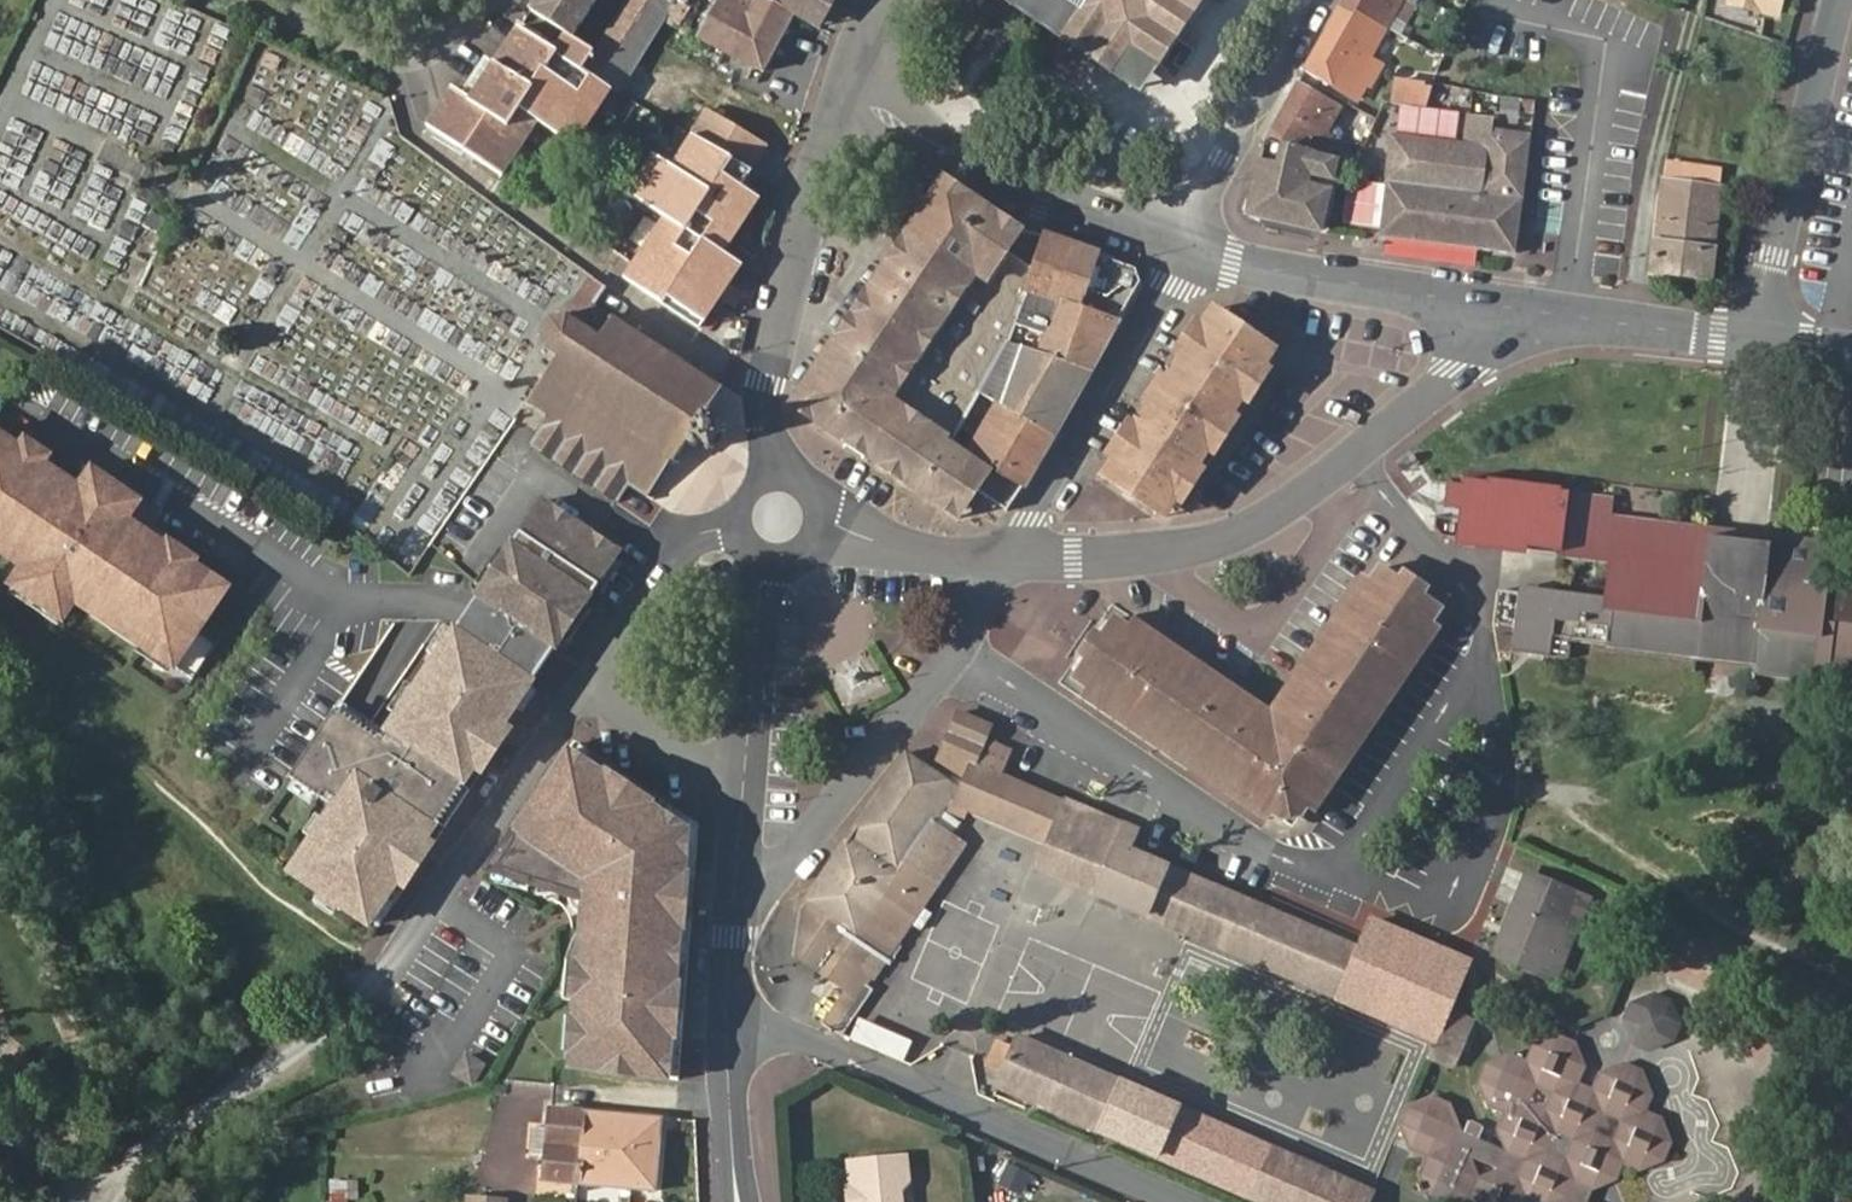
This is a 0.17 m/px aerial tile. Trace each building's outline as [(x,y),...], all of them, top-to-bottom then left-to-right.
[(531,13),(563,34),(572,40),(597,3),(594,0),(539,0),(531,13)] [(616,93),(664,21),(677,30),(690,10),(684,6),(675,0),(629,0),(594,54),(583,71),(611,89),(616,93)] [(759,73),(792,15),(780,8),(766,0),(723,0),(698,39),(759,73)] [(827,0),(785,0),(780,8),(792,15),(813,26),(827,0)] [(1014,3),(1117,74),(1138,89),(1155,63),(1171,38),(1115,0),(1085,0),(1078,11),(1062,0),(1009,0),(1014,3)] [(1078,11),(1085,0),(1062,0),(1078,11)] [(1171,38),(1174,34),(1197,0),(1115,0),(1171,38)] [(1407,25),(1421,0),(1342,0),(1336,11),(1364,25),(1365,26),(1368,21),(1387,31),(1394,19),(1407,25)] [(1776,13),(1779,0),(1729,0),(1776,13)] [(1302,71),(1329,86),(1364,25),(1336,11),(1302,71)] [(1387,31),(1401,37),(1407,25),(1394,19),(1387,31)] [(1357,81),(1370,87),(1383,64),(1372,57),(1387,31),(1368,21),(1365,26),(1364,25),(1329,86),(1347,97),(1357,81)] [(536,120),(573,145),(611,89),(583,71),(594,54),(572,40),(563,34),(552,51),(517,28),(493,64),(485,60),(463,93),(453,88),(428,125),(500,174),(536,120)] [(1155,63),(1175,77),(1195,48),(1174,34),(1171,38),(1155,63)] [(1393,102),(1422,105),(1423,85),(1395,81),(1393,102)] [(1331,138),(1325,135),(1339,110),(1294,85),(1263,139),(1281,144),(1320,154),(1331,138)] [(1522,111),(1524,98),(1503,94),(1498,122),(1520,125),(1522,111)] [(1533,113),(1535,101),(1524,98),(1522,111),(1533,113)] [(751,169),(767,145),(707,111),(691,135),(751,169)] [(1469,118),(1465,148),(1391,138),(1379,234),(1516,253),(1530,139),(1488,133),(1489,122),(1469,118)] [(738,268),(719,255),(756,198),(738,187),(751,169),(691,135),(670,168),(652,157),(628,195),(664,219),(623,281),(659,305),(666,296),(703,319),(738,268)] [(1263,139),(1259,146),(1257,159),(1277,164),(1281,144),(1263,139)] [(1261,217),(1320,228),(1335,158),(1327,156),(1320,154),(1281,144),(1277,164),(1257,159),(1250,196),(1261,217)] [(1722,168),(1666,161),(1663,179),(1720,187),(1722,168)] [(1720,187),(1663,179),(1651,273),(1710,280),(1720,187)] [(1014,246),(1022,235),(943,182),(851,320),(801,393),(799,404),(800,411),(806,420),(958,519),(965,509),(928,486),(806,406),(947,199),(1014,246)] [(1249,207),(1252,215),(1261,217),(1250,196),(1249,207)] [(1041,248),(1033,273),(1008,255),(1014,246),(947,199),(806,406),(928,486),(937,469),(950,445),(1025,484),(1057,429),(1139,286),(1132,269),(1044,239),(1041,248)] [(1710,280),(1651,273),(1650,278),(1709,285),(1710,280)] [(592,277),(571,305),(585,315),(594,302),(605,286),(592,277)] [(697,328),(703,319),(666,296),(659,305),(660,306),(697,328)] [(708,445),(721,424),(715,420),(718,414),(711,402),(721,386),(594,302),(585,315),(579,321),(568,313),(553,316),(541,333),(544,349),(555,356),(527,398),(550,413),(533,439),(618,498),(630,482),(654,447),(674,459),(686,441),(696,443),(700,440),(708,445)] [(1138,425),(1114,460),(1104,475),(1165,515),(1176,500),(1200,463),(1210,448),(1234,413),(1242,400),(1266,364),(1277,348),(1216,307),(1205,323),(1180,361),(1171,374),(1147,411),(1138,425)] [(1194,324),(1177,350),(1180,361),(1205,323),(1194,324)] [(1251,398),(1268,371),(1266,364),(1242,400),(1251,398)] [(1161,375),(1144,399),(1147,411),(1171,374),(1161,375)] [(1216,452),(1239,417),(1234,413),(1210,448),(1216,452)] [(1127,426),(1113,448),(1114,460),(1138,425),(1127,426)] [(52,610),(118,489),(93,472),(80,490),(0,436),(0,549),(27,566),(15,585),(52,610)] [(977,493),(1010,510),(1025,484),(950,445),(937,469),(977,493)] [(630,482),(649,496),(674,459),(654,447),(630,482)] [(1185,499),(1203,473),(1200,463),(1176,500),(1185,499)] [(965,509),(977,493),(937,469),(928,486),(965,509)] [(1746,519),(1718,516),(1625,504),(1627,489),(1542,478),(1532,550),(1617,561),(1615,582),(1530,571),(1520,648),(1581,656),(1584,636),(1770,661),(1851,672),(1851,583),(1847,582),(1851,541),(1851,533),(1771,522),(1746,519)] [(198,629),(226,587),(125,519),(137,501),(118,489),(52,610),(63,617),(75,599),(112,623),(118,616),(147,635),(142,643),(191,676),(197,667),(216,641),(198,629)] [(335,709),(312,744),(291,776),(295,779),(317,795),(320,797),(325,791),(337,801),(333,806),(325,818),(313,838),(309,845),(317,852),(299,881),(318,894),(336,906),(365,925),(370,918),(387,893),(396,879),(427,833),(436,820),(438,817),(464,778),(474,764),(474,763),(493,736),(502,721),(514,704),(528,683),(530,680),(524,676),(528,670),(537,656),(546,642),(553,647),(560,650),(570,635),(564,631),(578,610),(585,615),(602,591),(595,586),(613,558),(618,551),(614,548),(538,498),(502,554),(480,585),(476,590),(478,592),(484,596),(471,615),(467,620),(460,630),(454,625),(452,627),(435,654),(414,684),(396,712),(393,716),(385,728),(378,737),(335,709)] [(495,549),(473,579),(480,585),(502,554),(495,549)] [(602,591),(620,563),(613,558),(595,586),(602,591)] [(1309,806),(1390,686),(1385,683),(1396,669),(1400,672),(1433,625),(1443,611),(1429,601),(1425,607),(1418,603),(1422,596),(1401,581),(1396,587),(1389,582),(1393,576),(1381,568),(1370,584),(1339,630),(1348,636),(1338,651),(1329,644),(1322,654),(1298,688),(1284,710),(1280,717),(1288,727),(1284,732),(1279,729),(1270,730),(1265,735),(1259,729),(1263,725),(1262,718),(1193,671),(1185,681),(1170,671),(1176,660),(1130,629),(1121,623),(1116,620),(1108,632),(1113,636),(1108,644),(1102,641),(1089,660),(1094,663),(1089,672),(1084,669),(1075,681),(1090,690),(1129,718),(1135,722),(1139,717),(1152,727),(1149,731),(1241,794),(1271,814),(1280,821),(1286,820),(1283,801),(1295,800),(1297,817),(1302,817),(1309,806)] [(1423,597),(1427,590),(1404,574),(1398,580),(1401,581),(1422,596),(1423,597)] [(1389,582),(1396,587),(1401,581),(1398,580),(1393,576),(1389,582)] [(473,579),(470,585),(476,590),(480,585),(473,579)] [(1185,681),(1193,671),(1262,718),(1274,726),(1280,717),(1284,710),(1298,688),(1322,654),(1329,644),(1338,651),(1348,636),(1339,630),(1370,584),(1362,579),(1315,648),(1295,677),(1281,698),(1270,713),(1137,621),(1130,629),(1176,660),(1170,671),(1185,681)] [(465,610),(461,615),(467,620),(471,615),(484,596),(478,592),(465,610)] [(1418,603),(1425,607),(1429,601),(1423,597),(1422,596),(1418,603)] [(570,635),(585,615),(578,610),(564,631),(570,635)] [(467,620),(461,615),(454,625),(460,630),(467,620)] [(112,623),(142,643),(147,635),(118,616),(112,623)] [(445,623),(428,648),(435,654),(452,627),(445,623)] [(1433,625),(1400,672),(1396,669),(1385,683),(1390,686),(1309,806),(1316,812),(1441,631),(1433,625)] [(1095,632),(1079,655),(1088,662),(1089,660),(1102,641),(1104,639),(1095,632)] [(1102,641),(1108,644),(1113,636),(1108,632),(1104,639),(1102,641)] [(200,669),(218,643),(216,641),(197,667),(200,669)] [(553,647),(546,642),(537,656),(528,670),(535,675),(544,661),(553,647)] [(1089,660),(1088,662),(1084,669),(1089,672),(1094,663),(1089,660)] [(191,676),(194,678),(200,669),(197,667),(191,676)] [(530,680),(531,681),(535,675),(528,670),(524,676),(530,680)] [(407,680),(390,707),(396,712),(414,684),(407,680)] [(514,704),(520,710),(535,688),(528,683),(514,704)] [(1241,794),(1149,731),(1152,727),(1139,717),(1135,722),(1129,718),(1090,690),(1084,697),(1130,729),(1220,790),(1266,822),(1271,814),(1241,794)] [(378,737),(385,728),(342,700),(335,709),(378,737)] [(965,781),(955,804),(1046,842),(1064,801),(1000,775),(1008,755),(993,748),(992,739),(985,736),(989,725),(958,712),(937,763),(965,781)] [(493,736),(499,740),(509,726),(502,721),(493,736)] [(474,763),(481,768),(499,740),(493,736),(474,763)] [(1008,755),(1011,747),(992,739),(993,748),(1008,755)] [(668,1076),(679,1077),(699,819),(573,740),(567,747),(687,825),(668,1076)] [(639,1074),(668,1076),(687,825),(567,747),(555,764),(486,868),(491,869),(528,881),(535,884),(559,891),(567,894),(585,900),(583,916),(583,920),(579,958),(579,962),(572,962),(570,988),(577,989),(576,1002),(575,1018),(571,1055),(570,1069),(600,1071),(601,1058),(620,1060),(641,1062),(639,1074)] [(932,914),(922,906),(966,842),(954,834),(960,823),(942,810),(934,805),(950,781),(922,762),(907,752),(810,900),(802,953),(851,987),(821,1023),(843,1033),(870,994),(864,989),(910,922),(921,930),(932,914)] [(438,817),(445,821),(471,783),(464,778),(438,817)] [(289,787),(311,803),(317,795),(295,779),(289,787)] [(942,810),(957,786),(950,781),(934,805),(942,810)] [(320,797),(333,806),(337,801),(325,791),(320,797)] [(1294,830),(1296,827),(1302,817),(1297,817),(1295,800),(1283,801),(1286,820),(1280,821),(1294,830)] [(1046,842),(1034,868),(1092,892),(1120,825),(1064,801),(1046,842)] [(320,814),(307,834),(313,838),(325,818),(320,814)] [(1092,892),(1433,1039),(1467,959),(1372,918),(1359,948),(1129,851),(1136,832),(1120,825),(1092,892)] [(396,879),(404,883),(433,838),(427,833),(396,879)] [(290,871),(295,880),(299,881),(317,852),(309,845),(290,871)] [(489,876),(526,889),(528,881),(491,869),(489,876)] [(1530,873),(1497,952),(1547,973),(1579,894),(1530,873)] [(548,895),(553,894),(559,891),(535,884),(533,893),(540,895),(548,895)] [(370,918),(378,922),(395,898),(387,893),(370,918)] [(313,902),(330,913),(336,906),(318,894),(313,902)] [(567,901),(572,911),(583,916),(585,900),(567,894),(567,901)] [(1547,973),(1558,978),(1590,898),(1579,894),(1547,973)] [(569,941),(565,957),(561,1000),(576,1002),(577,989),(570,988),(572,962),(579,962),(579,958),(583,920),(578,926),(569,941)] [(1648,1052),(1690,1026),(1664,984),(1622,1010),(1648,1052)] [(566,1017),(564,1054),(571,1055),(575,1018),(566,1017)] [(860,1019),(851,1038),(904,1063),(913,1042),(860,1019)] [(1431,1096),(1406,1104),(1397,1127),(1406,1149),(1423,1157),(1417,1174),(1427,1198),(1436,1201),(1457,1201),(1467,1198),(1469,1201),(1588,1201),(1594,1189),(1614,1181),(1621,1164),(1636,1171),(1662,1161),(1670,1139),(1661,1116),(1645,1108),(1650,1092),(1642,1070),(1623,1062),(1599,1071),(1593,1086),(1579,1081),(1584,1065),(1575,1040),(1559,1034),(1532,1044),(1525,1059),(1510,1053),(1483,1063),(1476,1080),(1485,1104),(1501,1112),(1495,1129),(1503,1149),(1461,1130),(1450,1104),(1431,1096)] [(1371,1189),(1098,1071),(1018,1036),(1013,1047),(1004,1066),(1002,1070),(995,1085),(1261,1201),(1365,1201),(1371,1189)] [(996,1040),(986,1062),(993,1066),(1002,1070),(1004,1066),(1013,1047),(996,1040)] [(484,1064),(469,1054),(456,1073),(471,1083),(484,1064)] [(600,1071),(619,1072),(620,1060),(601,1058),(600,1071)] [(620,1060),(619,1072),(639,1074),(641,1062),(620,1060)] [(545,1181),(577,1184),(583,1110),(552,1108),(550,1126),(548,1153),(545,1181)] [(577,1184),(656,1191),(663,1118),(583,1110),(577,1184)] [(531,1124),(529,1151),(548,1153),(550,1126),(531,1124)] [(911,1152),(844,1158),(849,1201),(904,1201),(902,1189),(913,1173),(911,1152)]
